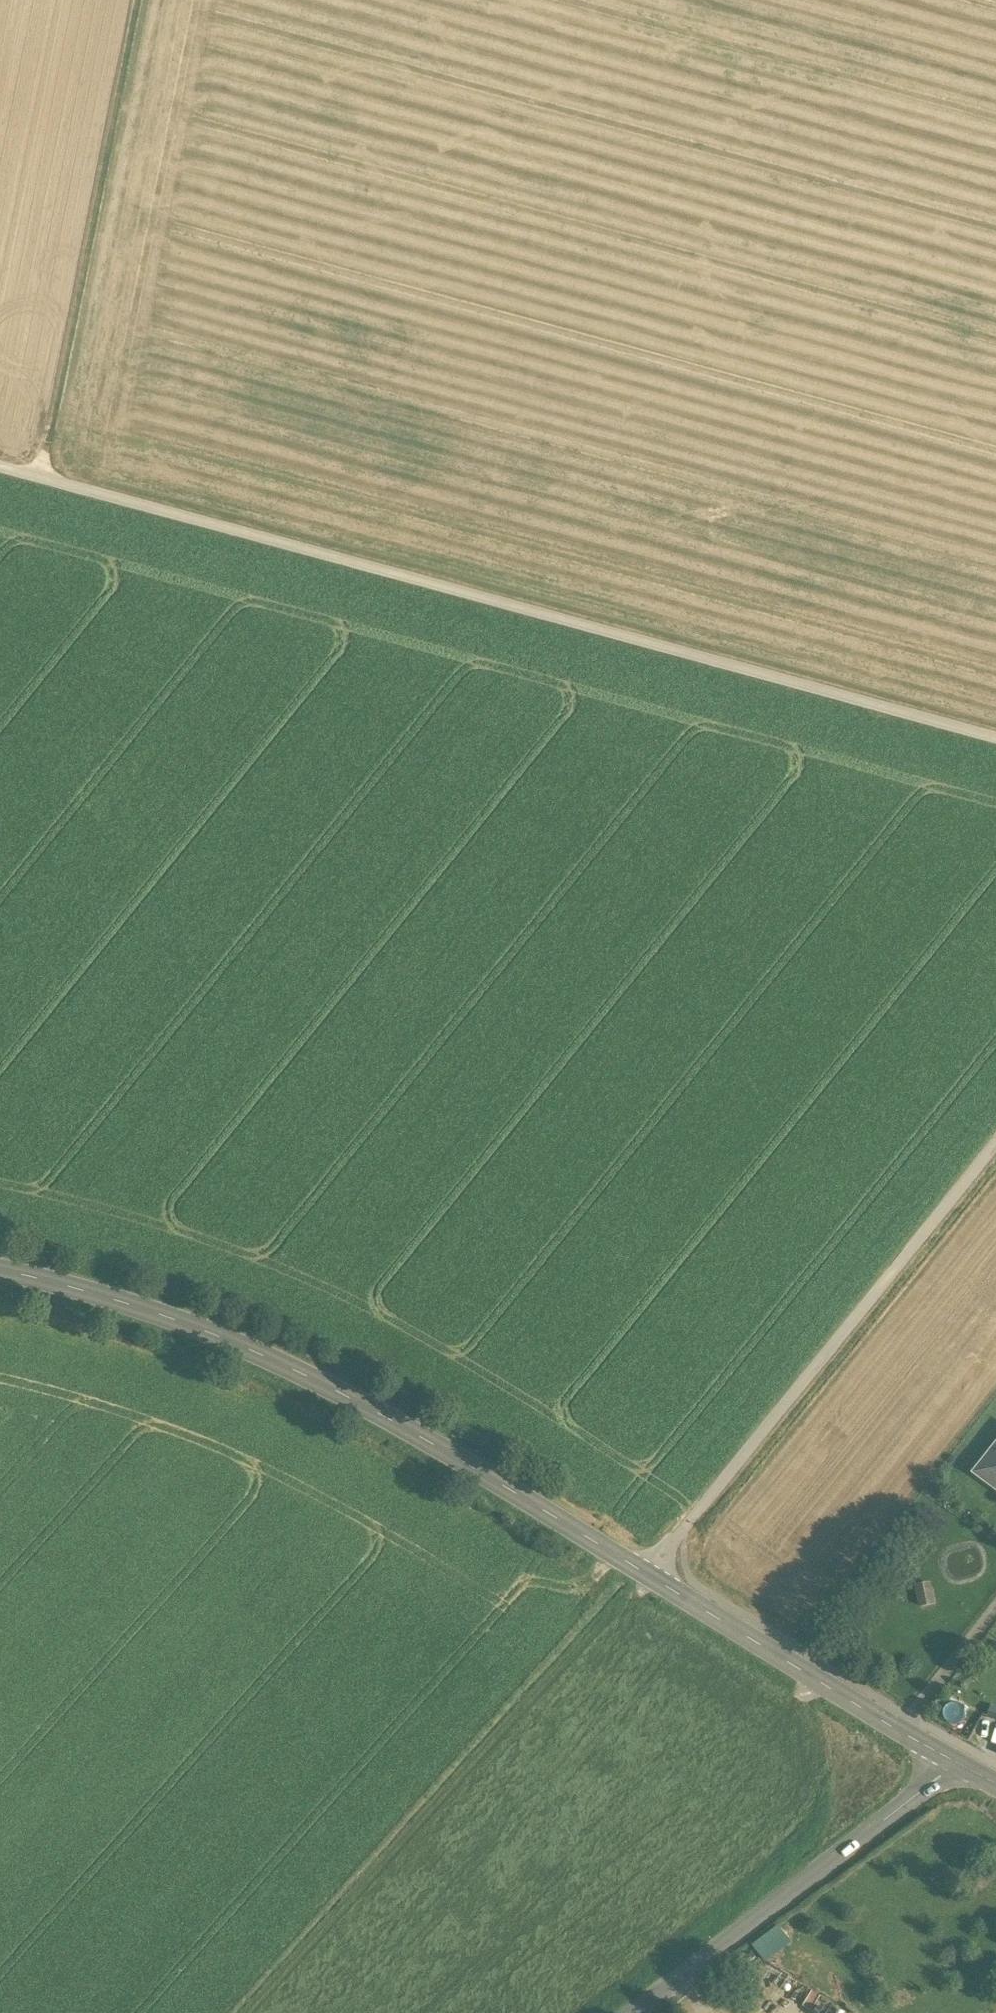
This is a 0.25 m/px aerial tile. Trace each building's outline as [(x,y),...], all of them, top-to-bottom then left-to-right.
[(993,1450),(982,1464),(995,1475),(995,1452),(993,1450)] [(911,1589),(916,1613),(934,1609),(929,1586),(911,1589)] [(781,1931),(753,1952),(767,1970),(795,1949),(781,1931)] [(787,1995),(808,2004),(816,1987),(795,1977),(787,1995)]
